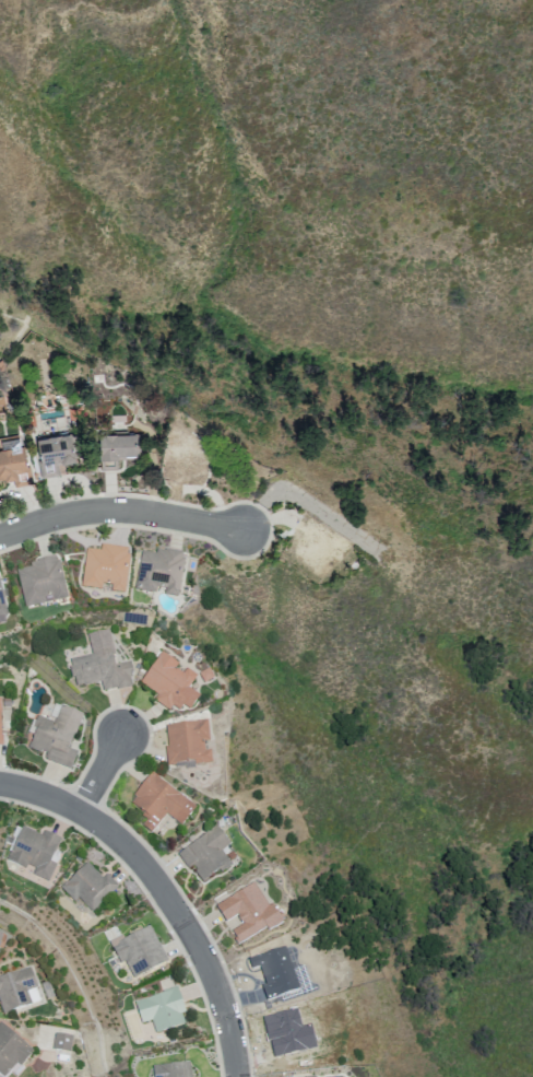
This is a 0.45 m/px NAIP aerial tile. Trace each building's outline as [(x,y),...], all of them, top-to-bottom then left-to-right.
[(117,434),(140,433),(141,455),(117,456),(118,458),(99,459),(98,435),(104,434),(104,433),(117,432),(117,434)] [(169,433),(167,481),(198,482),(198,480),(205,480),(206,458),(210,458),(210,446),(192,445),(192,433),(169,433)] [(37,440),(71,434),(75,463),(58,465),(60,476),(42,479),(38,464),(42,464),(37,440)] [(13,479),(0,481),(0,439),(19,435),(21,447),(24,447),(27,468),(31,468),(33,484),(14,488),(13,479)] [(87,550),(82,588),(102,592),(103,585),(112,587),(111,593),(125,595),(131,557),(128,557),(129,550),(102,546),(100,552),(87,550)] [(142,553),(135,590),(155,595),(156,589),(166,590),(165,596),(178,599),(185,561),(182,561),(183,554),(165,551),(165,553),(157,551),(156,555),(142,553)] [(17,572),(25,609),(46,605),(45,599),(54,597),(55,602),(68,599),(60,563),(57,563),(56,558),(43,561),(44,563),(31,565),(32,569),(17,572)] [(9,617),(0,580),(0,619),(9,617)] [(110,630),(117,665),(131,663),(133,671),(131,671),(133,679),(131,679),(132,686),(104,692),(102,681),(76,687),(74,678),(72,678),(70,668),(72,667),(71,660),(93,655),(88,634),(110,630)] [(162,652),(141,682),(158,694),(154,700),(168,710),(173,703),(181,709),(183,704),(191,710),(201,695),(189,688),(197,676),(187,669),(183,674),(176,668),(179,664),(162,652)] [(62,704),(83,713),(69,749),(78,752),(71,769),(45,759),(47,753),(42,751),(42,753),(29,749),(39,723),(36,722),(38,716),(55,723),(62,704)] [(208,721),(210,740),(205,741),(205,751),(211,750),(212,763),(196,764),(194,762),(167,764),(166,747),(168,747),(166,725),(208,721)] [(152,833),(167,813),(181,826),(196,806),(153,773),(134,796),(137,798),(132,804),(144,813),(141,816),(146,820),(142,826),(152,833)] [(178,855),(216,826),(230,844),(222,851),(233,865),(222,873),(220,869),(203,882),(194,871),(197,870),(193,866),(189,869),(178,855)] [(8,861),(26,869),(28,865),(36,869),(34,875),(49,882),(57,865),(51,862),(62,840),(45,831),(43,836),(24,828),(8,861)] [(61,889),(74,902),(79,899),(92,913),(119,887),(107,875),(103,879),(88,864),(61,889)] [(235,933),(238,938),(268,918),(260,908),(270,901),(256,880),(214,909),(232,935),(235,933)] [(120,964),(125,962),(133,979),(168,961),(150,926),(125,939),(123,936),(109,944),(120,964)] [(257,983),(261,998),(303,985),(300,978),(294,980),(292,970),(297,968),(292,949),(256,960),(262,981),(257,983)] [(4,1015),(0,1002),(0,976),(31,965),(37,987),(26,991),(32,1005),(4,1015)] [(135,1004),(142,1026),(152,1022),(156,1033),(185,1025),(181,1015),(186,1012),(177,986),(162,992),(163,994),(134,1003),(135,1004)] [(272,1045),(275,1063),(303,1056),(304,1060),(320,1055),(317,1042),(311,1044),(309,1035),(315,1033),(310,1014),(269,1023),(274,1045),(272,1045)] [(0,1025),(0,1074),(3,1076),(5,1076),(17,1064),(21,1067),(34,1052),(1,1023),(0,1025)] [(56,1033),(54,1050),(71,1053),(73,1037),(56,1033)] [(154,1076),(192,1076),(190,1063),(153,1067),(154,1076)]
